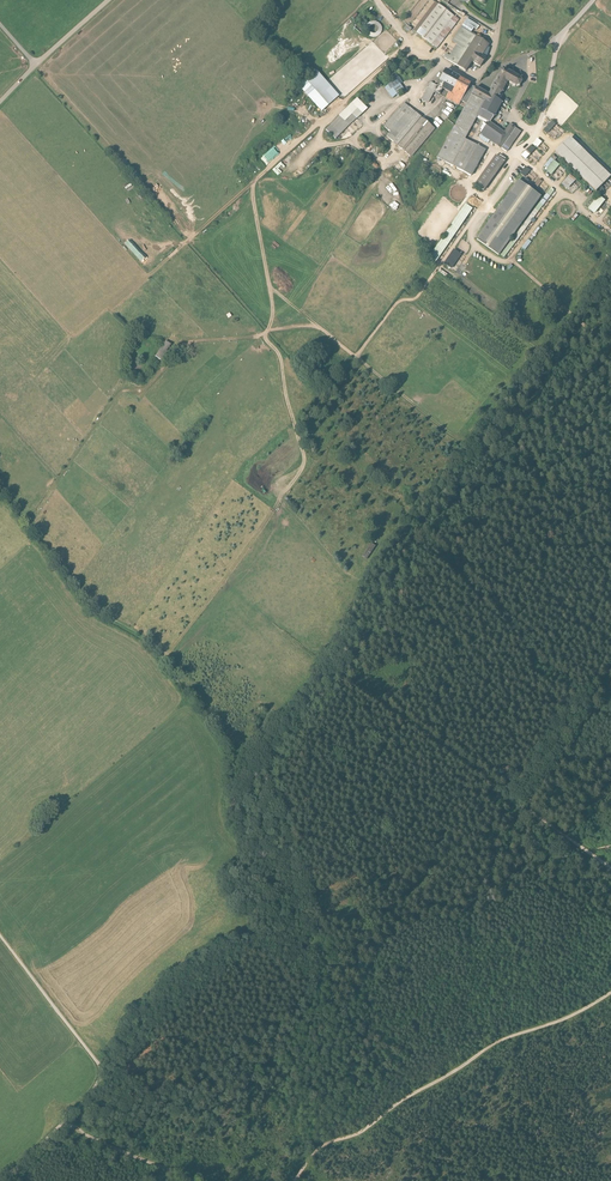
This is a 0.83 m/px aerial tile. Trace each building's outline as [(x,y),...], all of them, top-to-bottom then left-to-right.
[(438,48),(458,21),(435,3),(414,30),(438,48)] [(482,56),(489,46),(473,36),(479,27),(466,19),(443,55),(466,70),(471,62),(470,61),(476,52),(482,56)] [(368,24),(370,33),(381,30),(379,21),(368,24)] [(482,56),(476,52),(470,61),(471,62),(479,67),(485,58),(482,56)] [(503,69),(498,78),(507,82),(514,87),(519,86),(521,81),(519,78),(503,69)] [(321,110),(339,93),(318,70),(300,86),(321,110)] [(450,94),(459,79),(445,71),(439,82),(444,84),(441,89),(450,94)] [(507,82),(498,78),(489,95),(498,100),(507,82)] [(450,94),(447,99),(458,105),(460,101),(469,84),(459,79),(450,94)] [(385,88),(392,98),(404,90),(400,84),(396,87),(393,82),(385,88)] [(433,82),(423,98),(431,102),(440,86),(433,82)] [(466,104),(475,87),(469,84),(460,101),(466,104)] [(438,157),(471,175),(485,149),(465,139),(477,116),(481,109),(489,95),(475,87),(466,104),(438,157)] [(498,100),(489,95),(481,109),(494,117),(502,102),(498,100)] [(336,140),(368,108),(358,98),(326,129),(336,140)] [(398,146),(421,118),(404,105),(399,111),(398,110),(384,127),(389,132),(386,136),(398,146)] [(481,109),(477,116),(489,123),(494,117),(481,109)] [(398,146),(411,157),(434,129),(421,118),(398,146)] [(551,122),(544,131),(548,134),(555,126),(551,122)] [(481,134),(507,151),(520,133),(510,126),(504,133),(489,123),(481,134)] [(556,153),(597,191),(610,177),(570,138),(556,153)] [(538,139),(533,145),(537,148),(542,143),(538,139)] [(538,149),(544,154),(549,148),(543,143),(538,149)] [(531,146),(522,156),(526,159),(535,150),(531,146)] [(536,150),(528,159),(535,165),(543,155),(536,150)] [(269,153),(263,159),(268,163),(274,157),(269,153)] [(473,183),(483,190),(503,163),(493,155),(473,183)] [(285,161),(275,169),(280,175),(290,166),(285,161)] [(546,171),(552,176),(560,166),(554,161),(546,171)] [(526,167),(521,174),(536,184),(541,177),(526,167)] [(570,175),(562,184),(568,189),(576,180),(570,175)] [(477,240),(498,256),(541,197),(520,181),(477,240)] [(114,186),(109,191),(120,203),(126,197),(114,186)] [(598,196),(588,209),(595,214),(605,201),(598,196)] [(126,197),(120,203),(129,211),(134,205),(126,197)] [(431,257),(437,261),(472,211),(466,206),(431,257)] [(150,221),(165,237),(171,232),(156,216),(150,221)] [(480,235),(487,226),(484,224),(478,233),(480,235)] [(454,250),(445,263),(453,268),(461,256),(454,250)] [(162,360),(173,344),(166,340),(156,356),(162,360)] [(371,542),(364,556),(369,559),(376,544),(371,542)]
